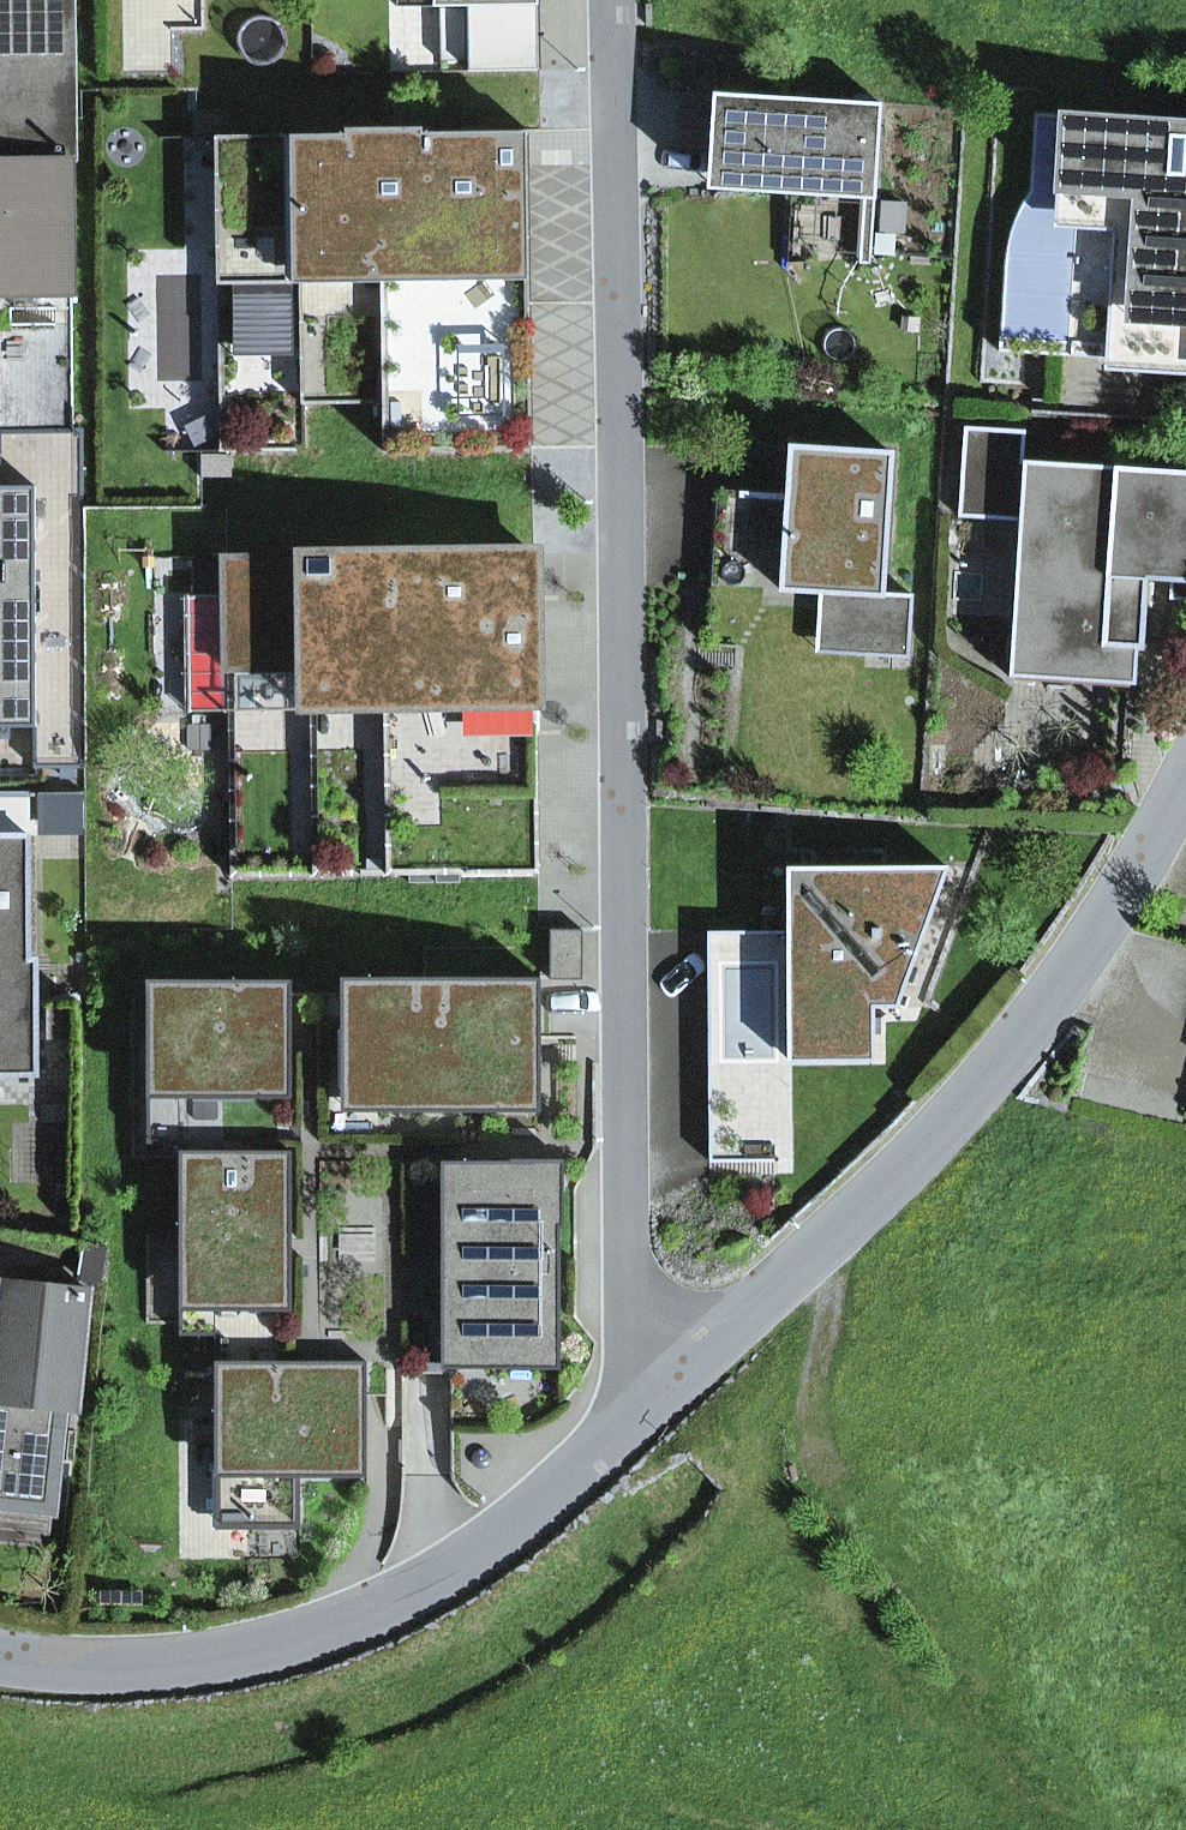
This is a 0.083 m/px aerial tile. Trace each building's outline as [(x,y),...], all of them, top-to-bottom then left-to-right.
[(73,309),(69,0),(0,0),(0,294),(5,294),(5,310),(73,309)] [(436,6),(440,6),(441,61),(468,61),(467,6),(538,5),(538,0),(436,0),(436,6)] [(468,71),(539,70),(538,5),(467,6),(468,61),(468,71)] [(881,103),(713,93),(707,189),(875,199),(881,103)] [(1035,113),(1030,190),(1016,215),(1005,254),(999,352),(1104,358),(1185,363),(1185,122),(1035,113)] [(382,451),(532,449),(528,128),(345,130),(345,134),(216,135),(220,452),(306,451),(306,404),(382,403),(382,451)] [(74,430),(73,323),(5,324),(0,324),(0,431),(74,430)] [(1185,375),(1185,363),(1104,358),(1103,370),(1185,375)] [(1185,538),(1181,537),(1185,477),(1185,471),(1023,461),(1025,431),(965,427),(959,517),(1019,521),(1009,677),(1135,685),(1137,649),(1143,649),(1148,580),(1150,551),(1185,553),(1185,538)] [(716,488),(710,586),(831,593),(880,596),(876,656),(909,658),(913,595),(883,593),(892,452),(790,446),(787,493),(785,515),(757,513),(759,491),(716,488)] [(1172,564),(1185,565),(1185,477),(1181,537),(1185,538),(1185,553),(1150,551),(1148,580),(1171,581),(1172,564)] [(0,486),(0,725),(27,724),(25,486),(0,486)] [(757,513),(785,515),(787,493),(759,491),(757,513)] [(231,877),(539,873),(535,552),(227,556),(228,595),(229,713),(231,877)] [(1170,599),(1185,600),(1185,565),(1172,564),(1171,581),(1170,599)] [(827,653),(876,656),(880,596),(831,593),(827,653)] [(188,713),(229,713),(228,595),(186,595),(188,713)] [(38,1076),(37,959),(30,959),(30,835),(0,835),(0,1076),(38,1076)] [(709,1058),(710,1162),(794,1162),(793,1062),(874,1062),(874,1008),(897,1008),(948,866),(786,868),(787,932),(787,963),(721,964),(721,1058),(709,1058)] [(550,979),(583,980),(583,930),(550,930),(550,979)] [(709,1058),(721,1058),(721,964),(787,963),(787,932),(708,932),(709,1058)] [(377,1112),(541,1112),(541,978),(341,978),(341,1028),(377,1028),(377,1112)] [(180,1099),(292,1099),(292,980),(148,980),(148,1035),(180,1035),(180,1099)] [(341,1112),(377,1112),(377,1028),(341,1028),(341,1112)] [(180,1143),(180,1099),(180,1035),(148,1035),(148,1143),(180,1143)] [(216,1311),(292,1311),(292,1151),(180,1151),(180,1267),(216,1267),(216,1311)] [(560,1370),(560,1227),(564,1227),(564,1161),(442,1161),(442,1321),(490,1321),(490,1370),(560,1370)] [(216,1336),(216,1311),(216,1267),(180,1267),(180,1336),(216,1336)] [(49,1548),(64,1409),(76,1411),(88,1290),(6,1282),(1,1332),(0,1340),(0,1543),(49,1548)] [(442,1370),(490,1370),(490,1321),(442,1321),(442,1370)] [(300,1478),(367,1478),(367,1362),(216,1362),(216,1478),(244,1478),(244,1530),(300,1530),(300,1478)] [(216,1530),(244,1530),(244,1478),(216,1478),(216,1530)]
